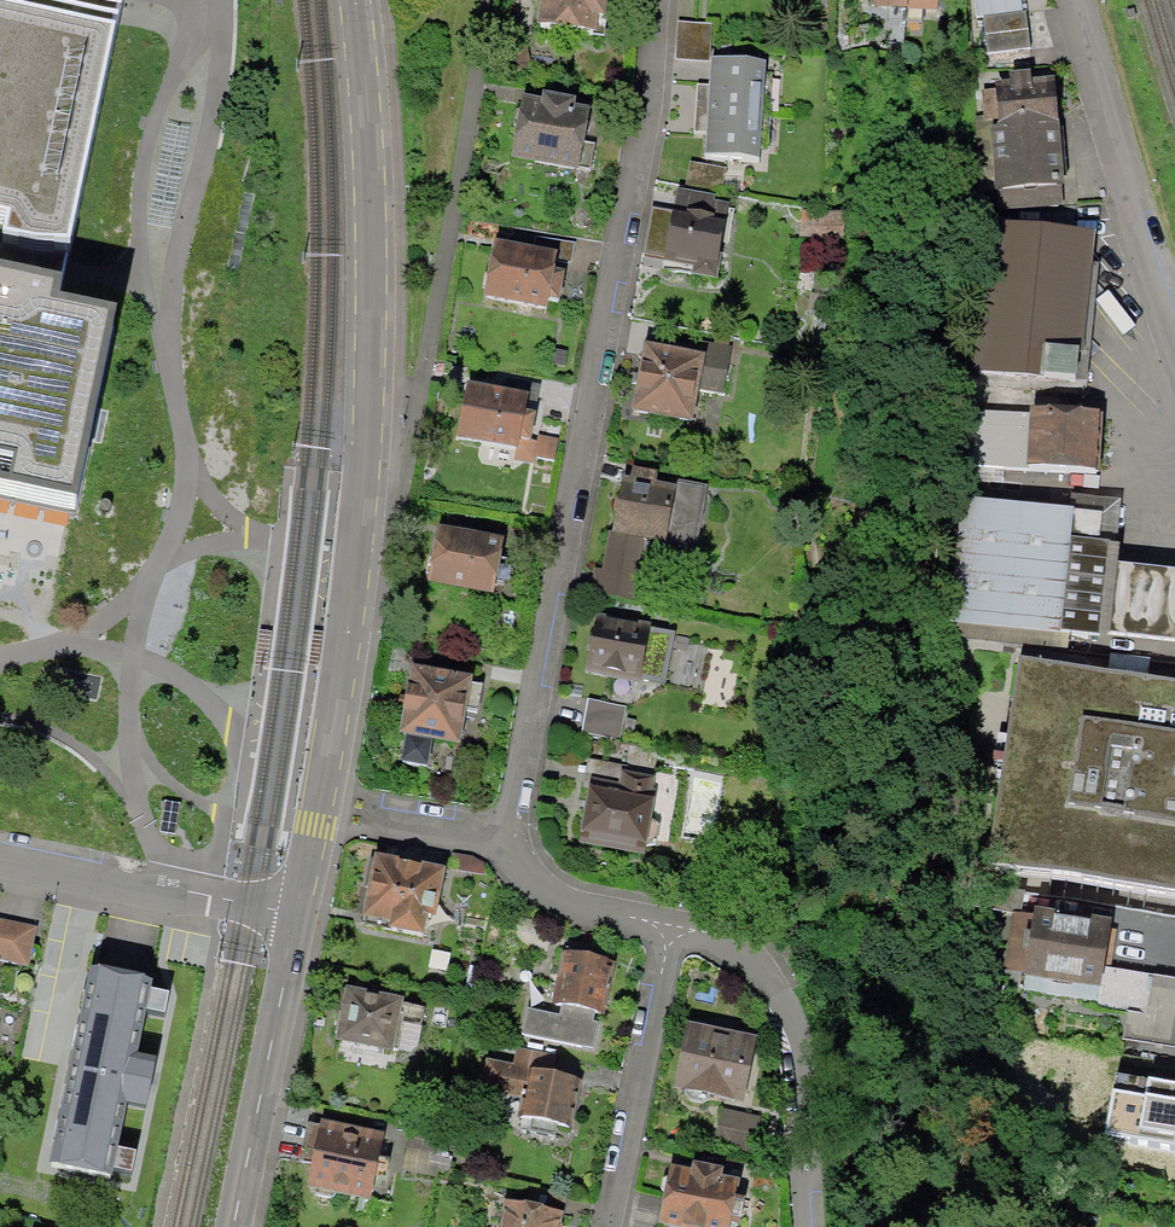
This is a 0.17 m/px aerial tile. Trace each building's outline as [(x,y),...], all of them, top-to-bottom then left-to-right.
[(73,509),(117,296),(112,268),(96,253),(72,239),(122,0),(128,0),(0,0),(0,496),(73,509)] [(539,37),(604,44),(609,0),(543,0),(539,37)] [(877,16),(947,19),(947,0),(878,0),(877,16)] [(716,33),(680,31),(677,66),(714,69),(716,33)] [(716,70),(708,168),(760,172),(767,74),(716,70)] [(596,119),(526,106),(515,167),(584,180),(596,119)] [(678,226),(670,273),(726,281),(733,235),(678,226)] [(1085,379),(1093,243),(989,237),(981,373),(1085,379)] [(568,268),(499,255),(489,310),(559,322),(568,268)] [(650,350),(637,416),(693,427),(706,361),(650,350)] [(537,403),(471,391),(462,442),(527,454),(537,403)] [(1035,413),(1032,469),(1097,472),(1099,416),(1035,413)] [(626,479),(615,540),(670,549),(680,488),(626,479)] [(1073,515),(966,507),(957,631),(1064,639),(1073,515)] [(505,544),(442,533),(431,590),(495,601),(505,544)] [(604,624),(594,677),(640,686),(650,633),(604,624)] [(1021,668),(991,869),(1174,897),(1174,691),(1021,668)] [(415,672),(404,740),(470,751),(481,683),(415,672)] [(630,712),(589,705),(583,738),(624,745),(630,712)] [(593,792),(584,846),(646,856),(655,803),(593,792)] [(373,861),(361,917),(388,923),(386,929),(417,935),(421,916),(427,918),(436,874),(373,861)] [(1041,921),(1031,981),(1103,993),(1113,934),(1041,921)] [(0,924),(0,966),(28,972),(37,932),(0,924)] [(606,965),(561,956),(551,1005),(596,1014),(606,965)] [(93,974),(72,1071),(129,1083),(150,986),(93,974)] [(346,997),(337,1039),(382,1049),(391,1007),(346,997)] [(749,1041),(686,1029),(673,1090),(736,1103),(749,1041)] [(552,1139),(554,1129),(562,1131),(572,1082),(529,1073),(482,1064),(476,1093),(523,1102),(519,1122),(526,1124),(524,1134),(552,1139)] [(72,1071),(52,1167),(109,1179),(129,1083),(72,1071)] [(755,1122),(722,1115),(715,1147),(748,1154),(755,1122)] [(368,1200),(380,1142),(320,1129),(308,1187),(368,1200)] [(436,1145),(404,1139),(398,1170),(429,1177),(436,1145)] [(722,1186),(724,1177),(691,1171),(689,1180),(669,1176),(659,1226),(724,1226),(732,1188),(722,1186)] [(555,1217),(505,1207),(501,1226),(553,1226),(555,1217)]
